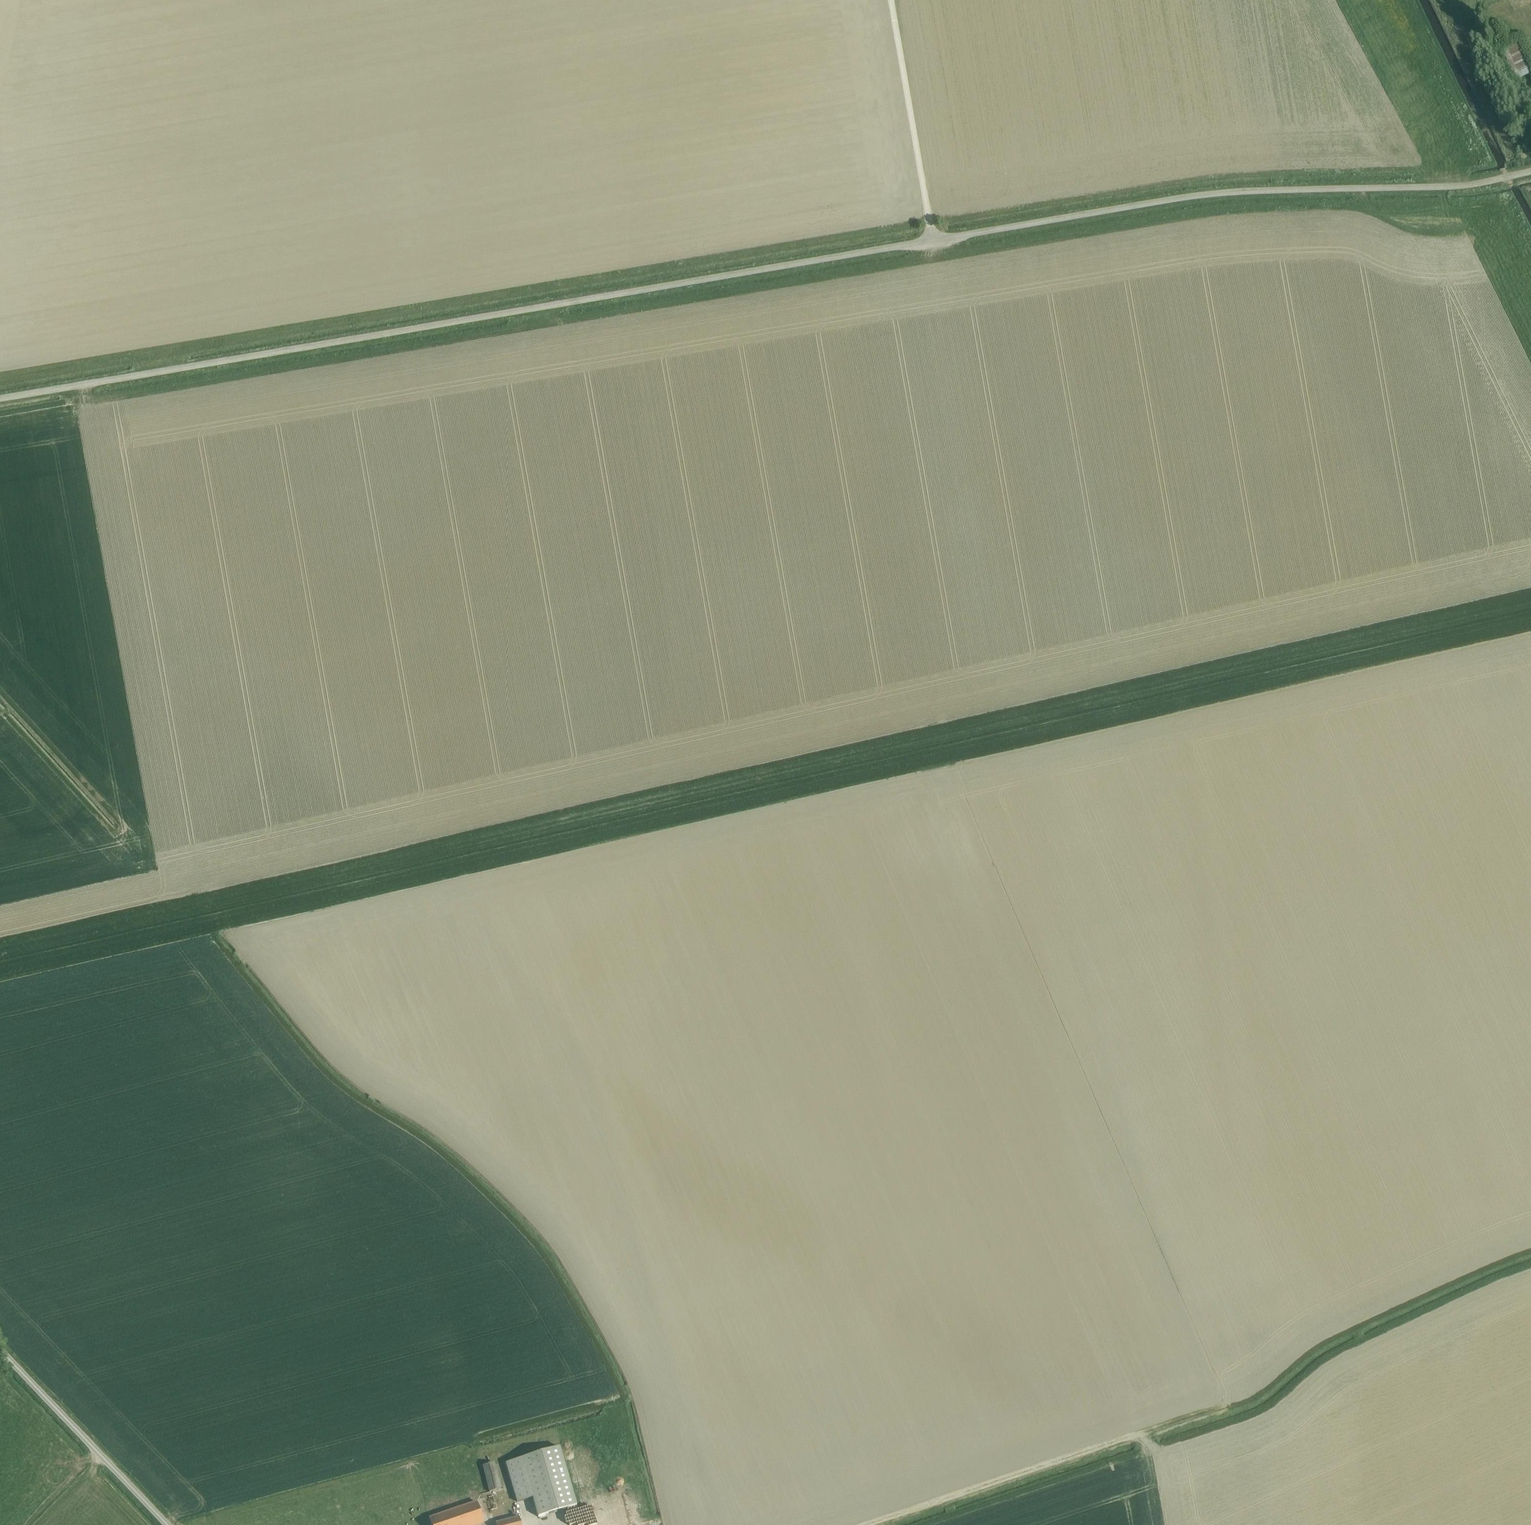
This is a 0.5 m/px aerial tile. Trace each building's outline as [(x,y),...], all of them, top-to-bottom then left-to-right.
[(1530,77),(1530,67),(1521,45),(1502,54),(1515,84),(1530,77)] [(564,1446),(508,1459),(517,1501),(535,1497),(539,1514),(578,1505),(564,1446)] [(503,1486),(497,1465),(488,1467),(493,1489),(503,1486)] [(478,1507),(436,1520),(437,1524),(479,1524),(483,1523),(478,1507)]
